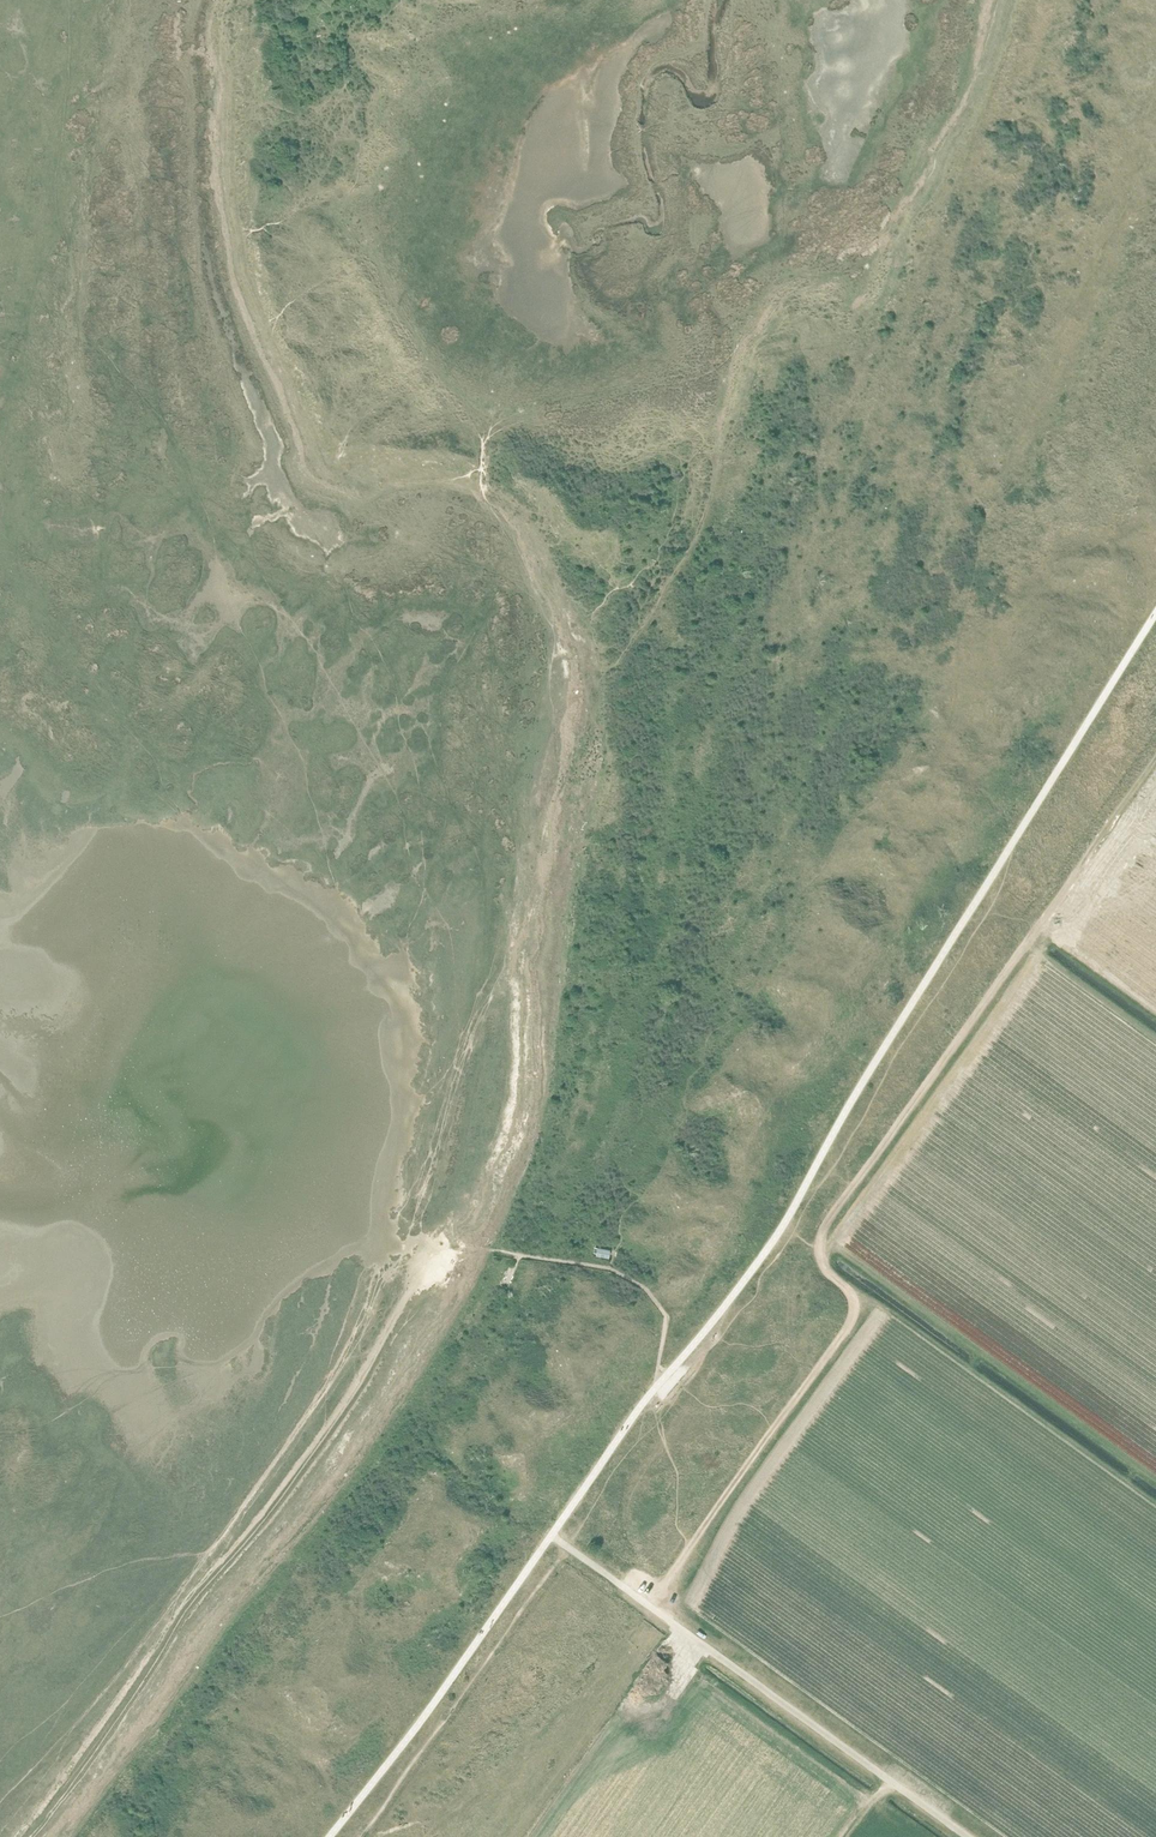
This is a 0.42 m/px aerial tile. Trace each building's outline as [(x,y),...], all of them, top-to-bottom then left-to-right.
[(597,1246),(595,1254),(607,1257),(608,1249),(597,1246)]
